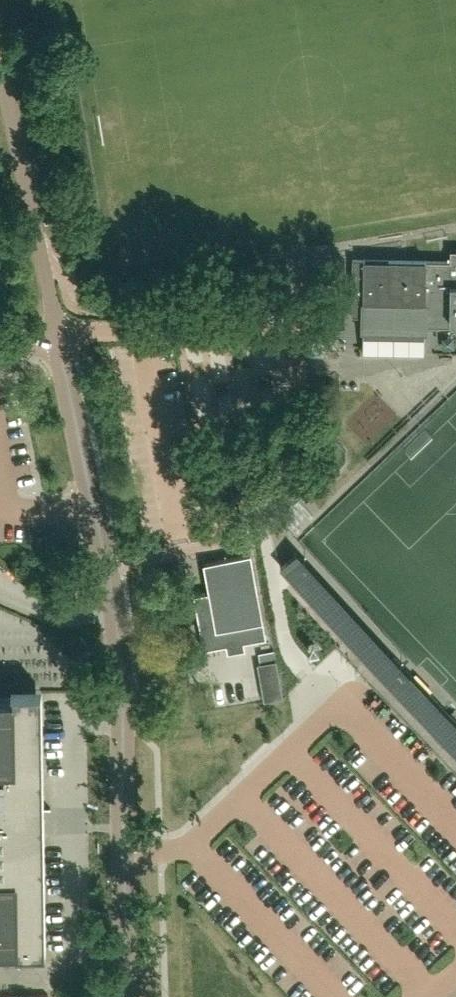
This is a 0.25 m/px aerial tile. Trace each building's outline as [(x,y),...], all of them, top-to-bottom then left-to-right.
[(451,250),(451,260),(353,259),(352,316),(363,316),(363,325),(455,327),(455,250),(451,250)] [(311,347),(324,347),(324,339),(311,338),(311,347)] [(196,603),(205,649),(227,645),(228,653),(246,650),(245,642),(268,638),(252,554),(204,563),(211,600),(196,603)] [(279,573),(455,758),(455,726),(295,558),(279,573)] [(283,698),(277,665),(260,668),(265,700),(265,701),(283,698)] [(46,951),(45,816),(43,690),(0,690),(0,951),(46,951)]
